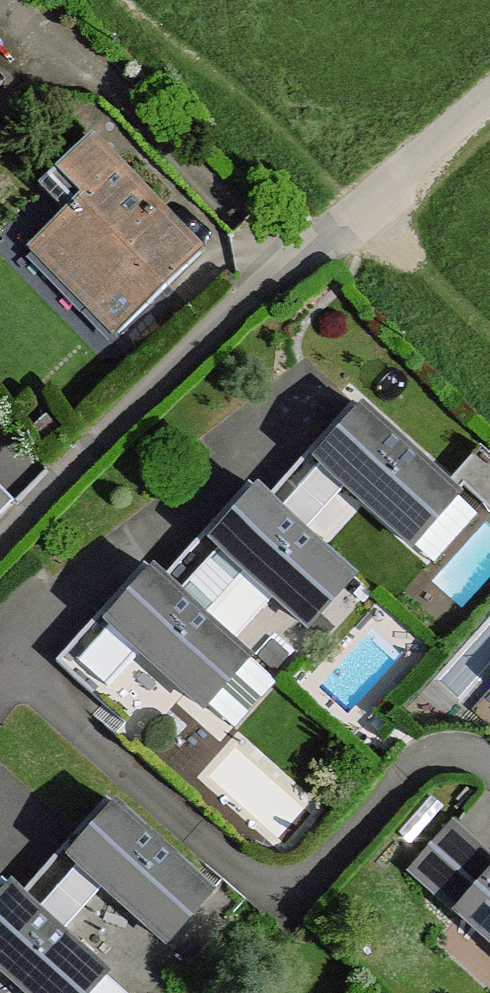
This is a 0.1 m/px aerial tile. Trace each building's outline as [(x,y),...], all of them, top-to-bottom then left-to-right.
[(73,207),(32,247),(97,313),(126,286),(150,310),(201,257),(90,142),(48,182),(73,207)] [(319,461),(363,501),(431,563),(476,513),(355,403),(325,435),(335,444),(319,461)] [(62,431),(47,416),(31,431),(46,446),(62,431)] [(363,501),(319,461),(309,452),(266,501),(321,549),(363,501)] [(464,485),(489,508),(489,457),(464,485)] [(321,549),(266,501),(249,486),(220,519),(229,528),(214,544),(262,587),(309,629),(354,578),(321,549)] [(262,587),(214,544),(204,534),(163,581),(221,633),(262,587)] [(221,633),(163,581),(145,565),(115,599),(124,607),(109,624),(168,676),(223,726),(268,675),(221,633)] [(168,676),(109,624),(99,616),(57,664),(125,724),(168,676)] [(472,711),(489,727),(489,691),(472,711)] [(109,799),(78,832),(87,842),(72,858),(139,918),(167,943),(212,892),(109,799)] [(489,877),(489,857),(456,826),(414,873),(459,913),(489,877)] [(21,896),(98,965),(139,918),(72,858),(63,849),(21,896)] [(459,913),(489,941),(489,877),(459,913)] [(14,981),(3,992),(89,992),(107,973),(98,965),(21,896),(3,881),(0,884),(0,968),(14,981)] [(0,968),(0,992),(3,992),(14,981),(0,968)]
